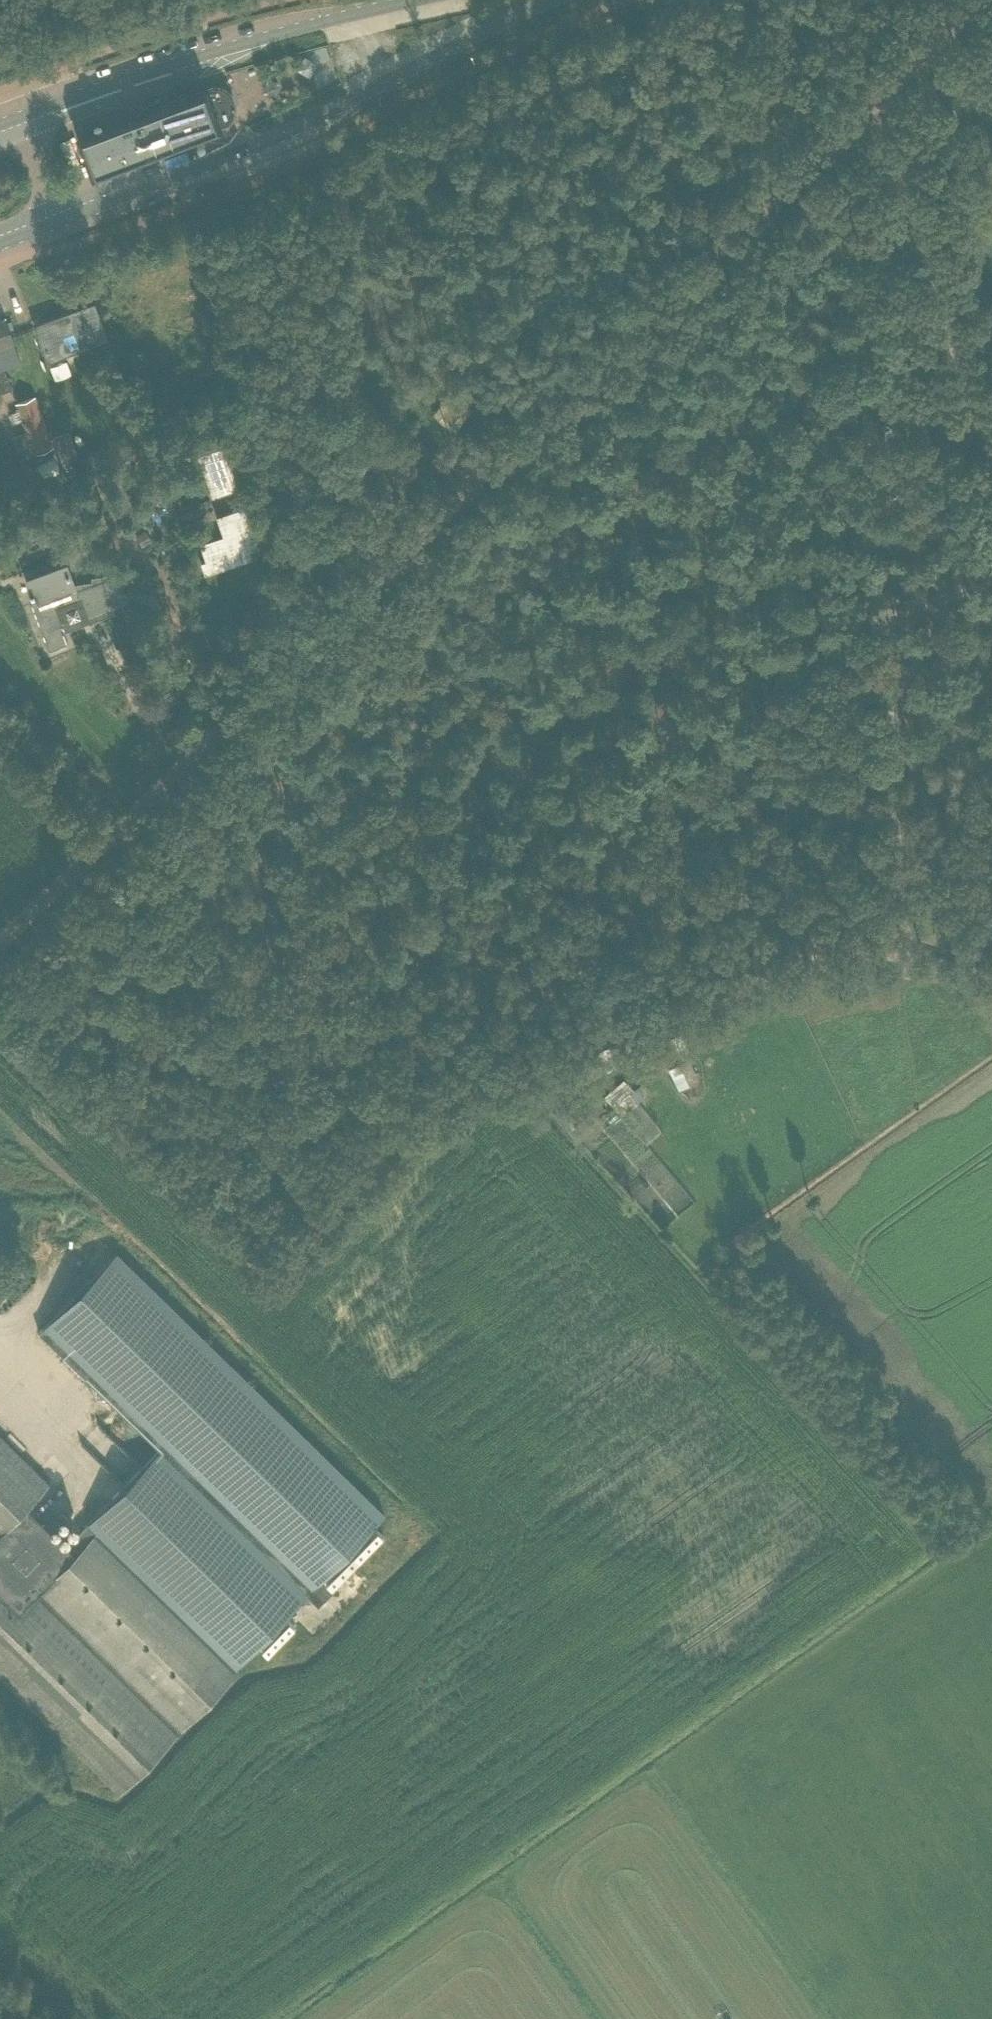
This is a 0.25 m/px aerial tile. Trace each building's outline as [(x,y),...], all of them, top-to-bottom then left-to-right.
[(207,87),(205,88),(204,87),(204,85),(75,134),(91,176),(219,127),(219,126),(226,123),(228,122),(229,120),(231,119),(232,117),(233,115),(233,113),(234,111),(234,109),(234,107),(234,105),(234,103),(233,101),(233,99),(232,97),(231,95),(229,94),(228,92),(227,91),(225,90),(223,89),(221,88),(219,87),(217,87),(215,86),(213,86),(211,86),(209,87),(207,87)] [(925,135),(933,143),(941,136),(933,127),(925,135)] [(76,156),(69,138),(58,142),(65,161),(76,156)] [(84,176),(78,161),(67,166),(72,181),(84,176)] [(34,326),(47,360),(66,353),(107,338),(100,322),(93,303),(34,326)] [(11,336),(4,319),(0,320),(0,391),(11,387),(8,378),(4,368),(19,362),(20,362),(11,336)] [(51,446),(33,397),(16,404),(28,435),(17,440),(23,456),(51,446)] [(222,450),(203,455),(212,486),(230,481),(222,450)] [(43,476),(58,470),(53,457),(38,464),(43,476)] [(225,536),(201,544),(207,561),(221,556),(224,563),(232,561),(233,563),(250,558),(247,550),(256,547),(250,528),(243,508),(218,517),(225,536)] [(145,530),(135,535),(141,546),(151,541),(145,530)] [(88,615),(121,603),(117,573),(91,577),(91,581),(74,584),(67,564),(26,580),(34,602),(31,603),(49,651),(66,644),(59,626),(62,625),(55,607),(78,599),(77,597),(81,596),(88,615)] [(621,1079),(604,1094),(648,1142),(665,1127),(621,1079)] [(383,1514),(195,1330),(206,1319),(189,1303),(178,1314),(115,1253),(38,1332),(115,1408),(158,1450),(66,1545),(26,1507),(49,1484),(0,1437),(0,1676),(81,1755),(116,1789),(235,1666),(383,1514)] [(84,1436),(96,1457),(114,1447),(102,1426),(84,1436)]
